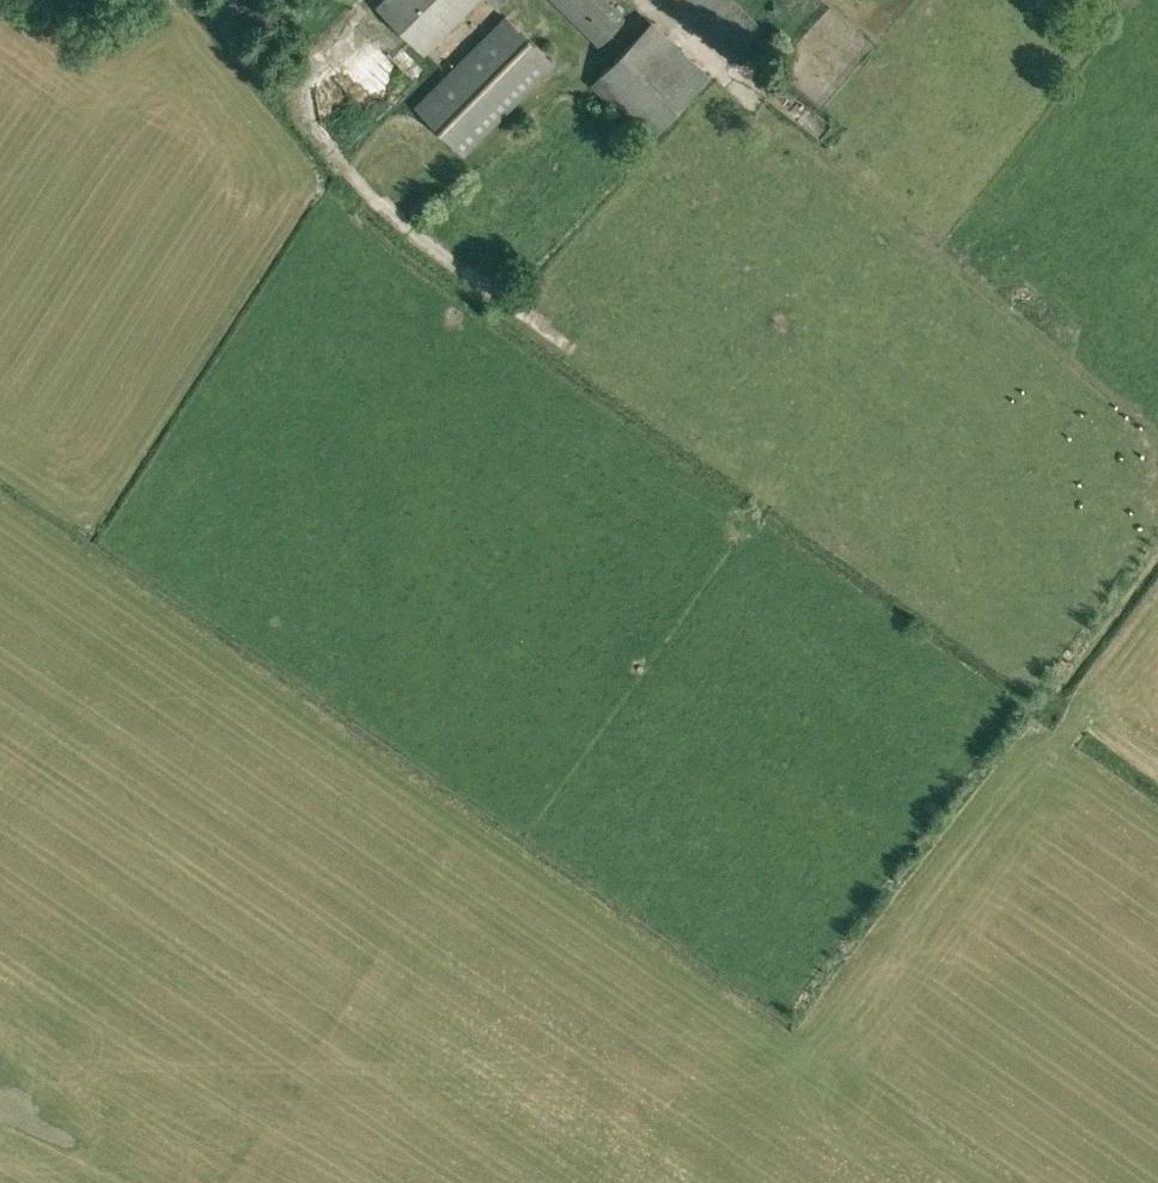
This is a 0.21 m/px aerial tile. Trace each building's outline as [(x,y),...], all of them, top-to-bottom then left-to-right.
[(376,6),(423,53),(477,0),(382,0),(376,6)] [(625,19),(605,0),(553,0),(599,46),(625,19)] [(464,154),(553,64),(505,16),(416,106),(464,154)] [(628,46),(592,84),(648,138),(685,100),(628,46)]
